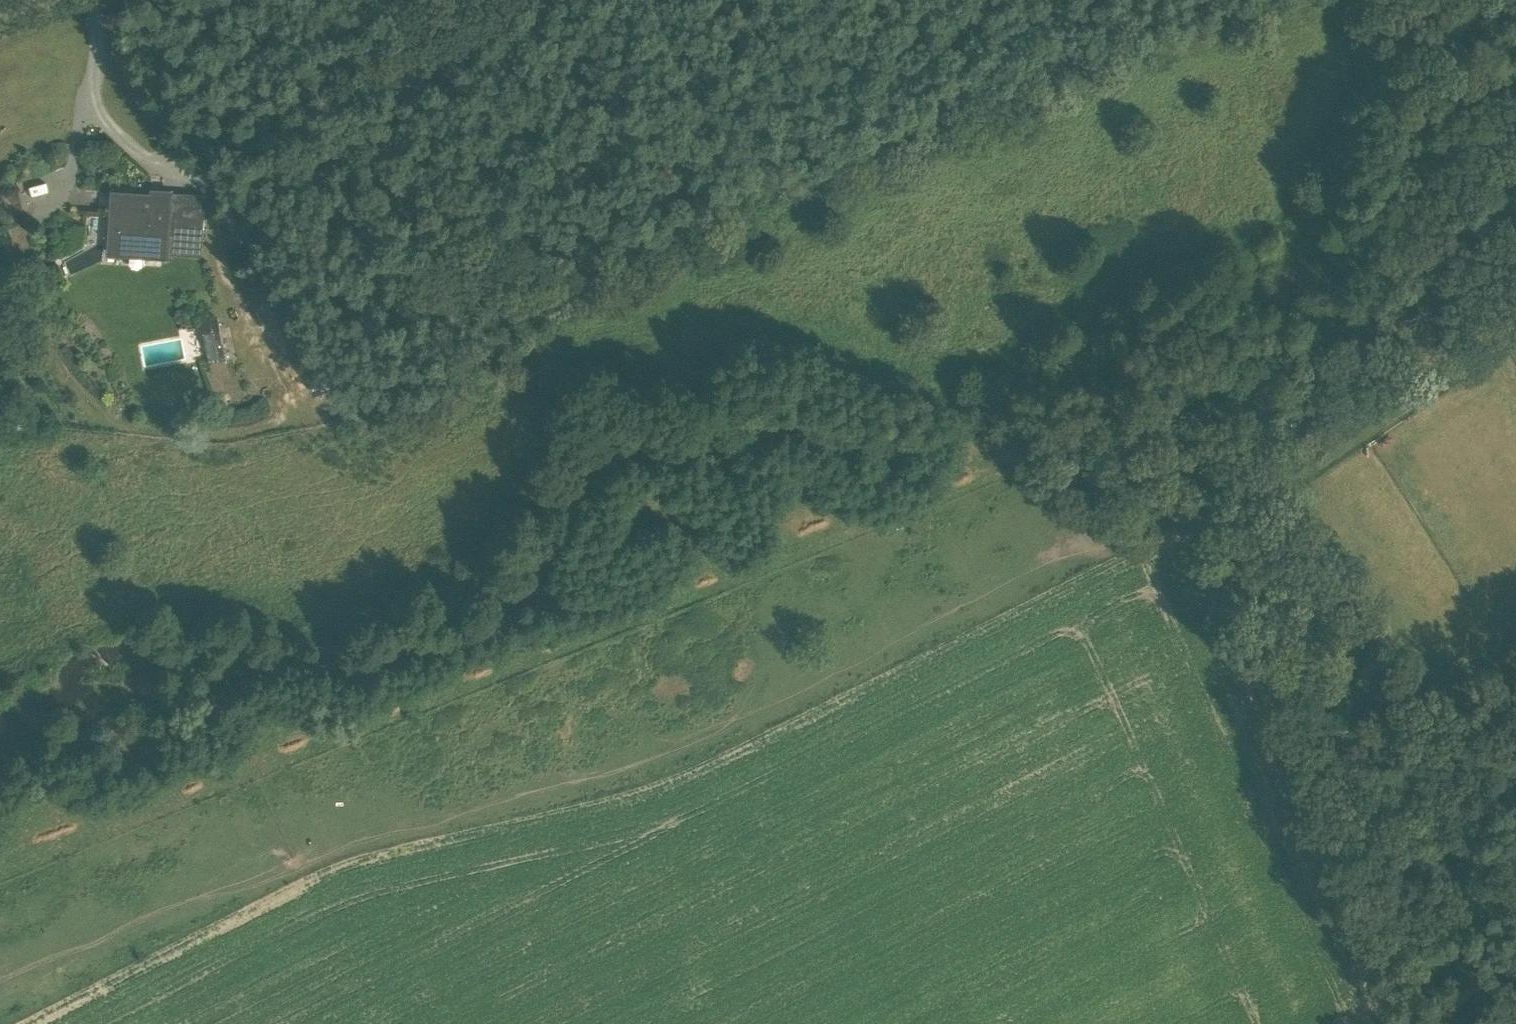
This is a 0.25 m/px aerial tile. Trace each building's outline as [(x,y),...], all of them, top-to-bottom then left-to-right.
[(207,197),(152,194),(117,191),(116,211),(119,211),(117,246),(145,248),(144,258),(168,260),(169,237),(203,240),(207,197)] [(221,215),(227,224),(237,217),(231,209),(221,215)] [(218,316),(201,320),(209,362),(226,359),(218,316)]
